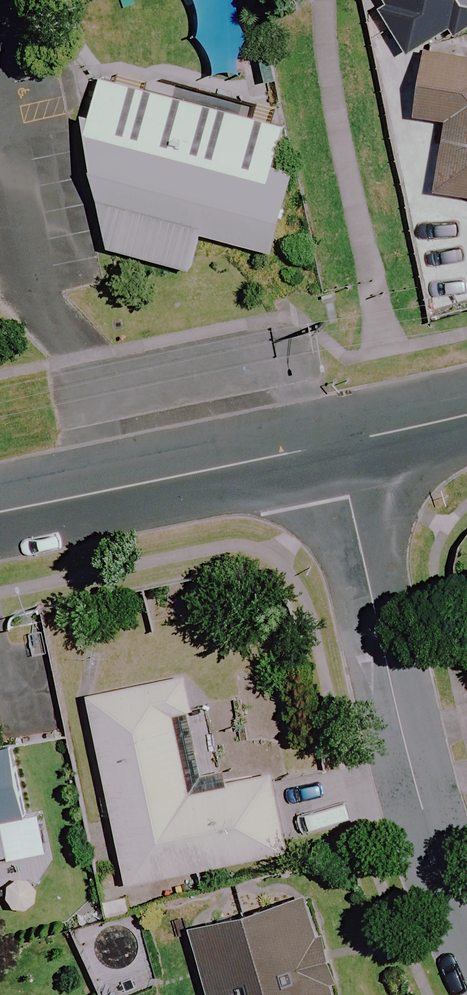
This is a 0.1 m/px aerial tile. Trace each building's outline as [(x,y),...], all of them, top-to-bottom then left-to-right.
[(424,54),(416,116),(449,120),(440,191),(466,194),(466,60),(424,54)] [(283,126),(90,75),(75,122),(107,249),(179,267),(189,232),(268,253),(289,174),(271,169),(283,126)] [(196,721),(187,677),(90,696),(129,884),(289,852),(274,774),(210,787),(196,721)] [(28,820),(15,750),(0,753),(0,826),(28,820)] [(311,899),(192,932),(209,994),(337,994),(311,899)]
